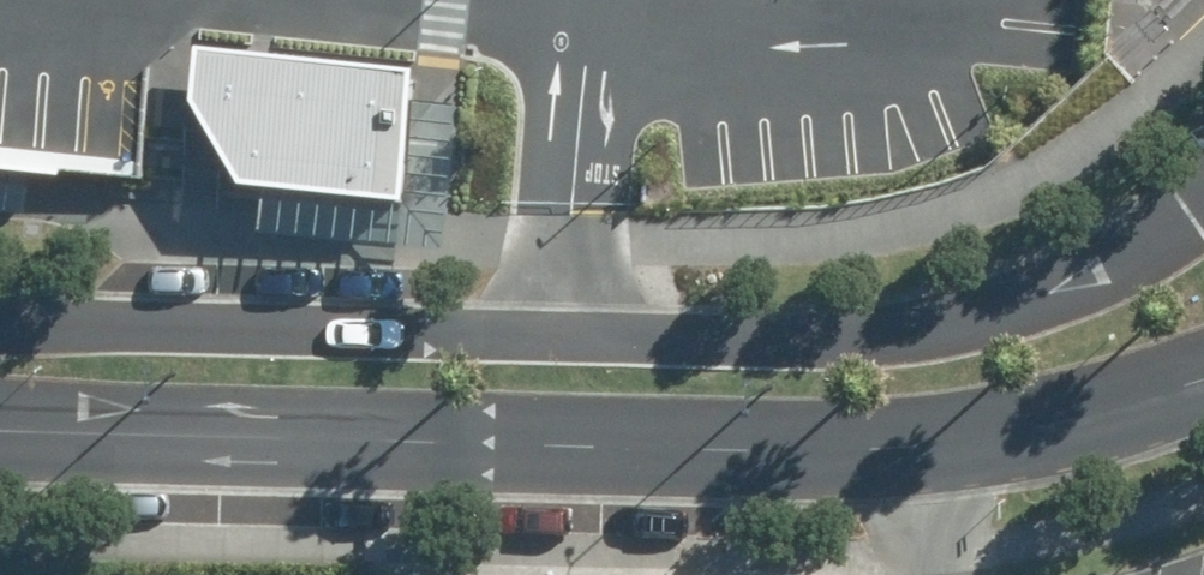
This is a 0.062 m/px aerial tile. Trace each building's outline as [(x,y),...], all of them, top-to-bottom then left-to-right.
[(418,56),(212,29),(206,72),(250,159),(401,180),(418,56)] [(141,133),(150,50),(0,35),(0,118),(141,133)]
